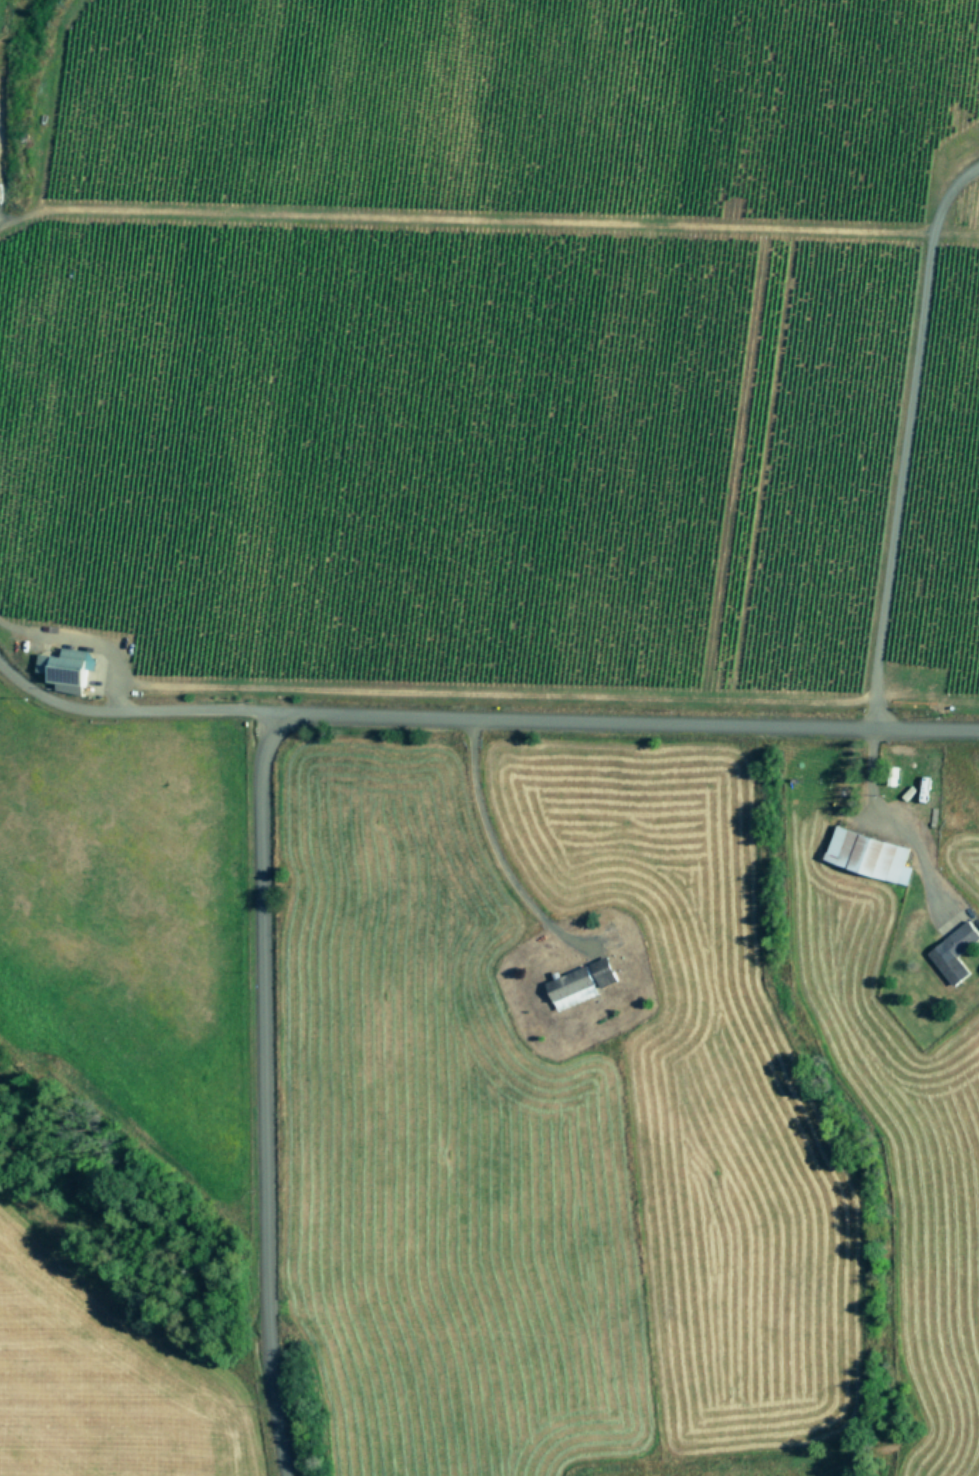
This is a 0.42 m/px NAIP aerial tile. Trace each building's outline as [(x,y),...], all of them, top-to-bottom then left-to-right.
[(912,847),(838,825),(828,861),(910,884),(915,867),(907,864),(912,847)] [(956,986),(974,973),(960,955),(978,941),(978,928),(972,919),(930,951),(956,986)] [(594,962),(603,987),(621,980),(612,956),(594,962)] [(602,993),(591,965),(549,982),(561,1010),(602,993)]
